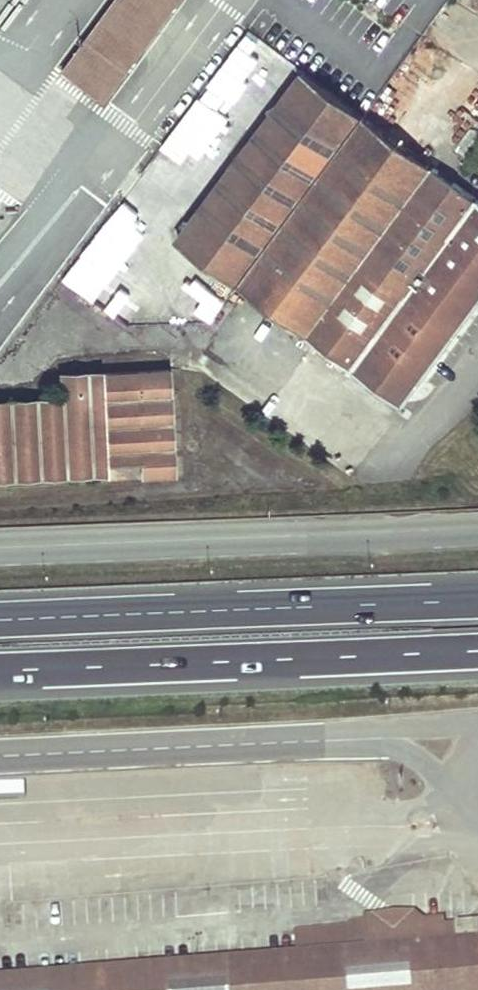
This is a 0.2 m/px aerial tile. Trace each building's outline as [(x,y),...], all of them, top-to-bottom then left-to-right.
[(63,70),(103,99),(177,0),(115,0),(63,70)] [(240,26),(146,175),(177,195),(253,74),(270,85),(288,57),(240,26)] [(415,154),(304,71),(178,239),(401,403),(477,300),(477,201),(415,154)] [(61,277),(116,317),(143,280),(122,264),(143,235),(110,211),(61,277)] [(196,310),(208,319),(225,299),(192,271),(166,301),(188,319),(196,310)] [(108,472),(108,464),(108,452),(144,450),(144,463),(145,477),(173,476),(167,370),(62,375),(63,401),(0,404),(0,478),(108,472)] [(144,450),(108,452),(108,464),(144,463),(144,450)] [(431,924),(420,926),(412,917),(372,920),(375,955),(0,985),(0,989),(477,989),(477,929),(444,932),(442,923),(431,924)] [(238,936),(230,937),(222,938),(225,956),(256,953),(254,940),(239,941),(238,936)]
